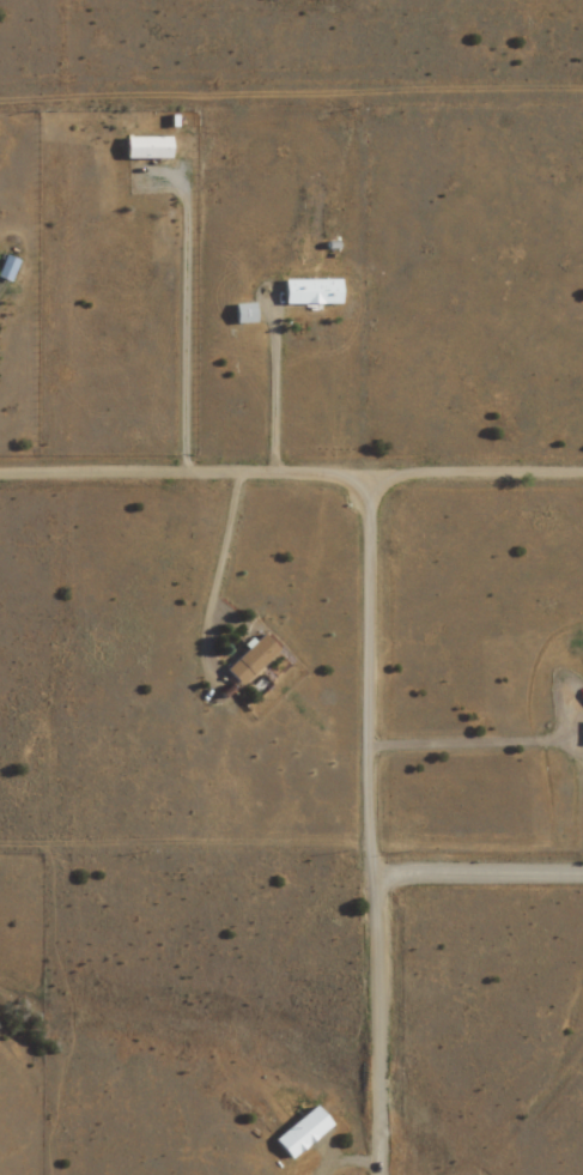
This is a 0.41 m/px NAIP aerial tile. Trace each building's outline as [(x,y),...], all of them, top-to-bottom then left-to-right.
[(167,161),(167,139),(123,139),(123,161),(167,161)] [(283,283),(283,308),(338,308),(338,283),(283,283)] [(224,673),(241,689),(278,653),(262,636),(224,673)] [(330,1127),(314,1108),(274,1143),(291,1162),(330,1127)]
